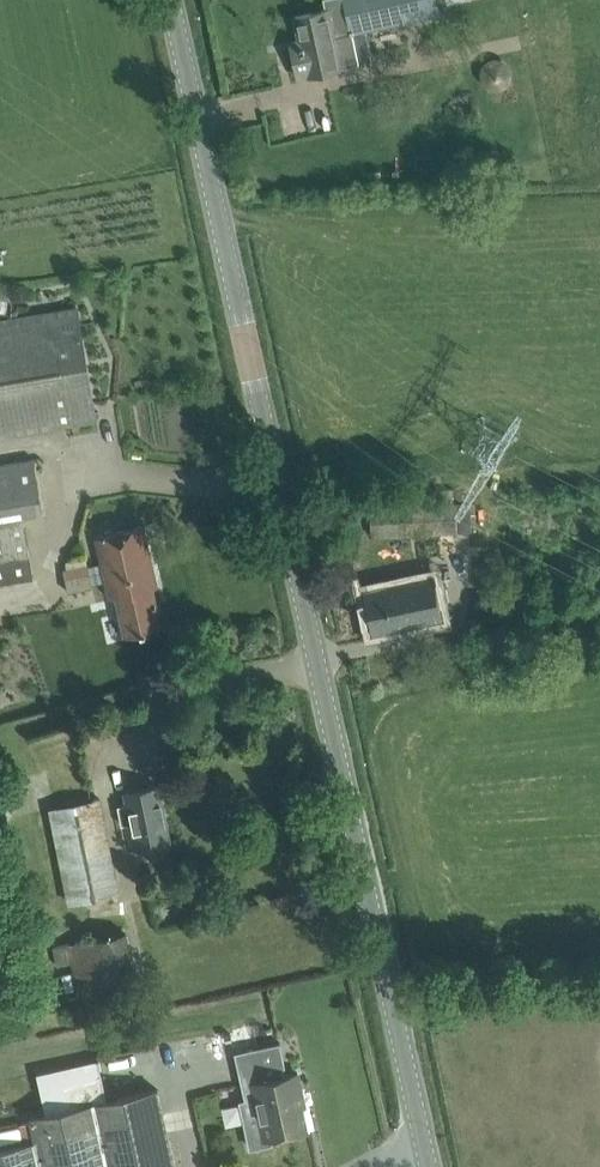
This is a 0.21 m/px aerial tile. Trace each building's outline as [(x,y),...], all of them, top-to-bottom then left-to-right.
[(292,48),(298,76),(357,63),(350,33),(368,29),(370,37),(403,30),(401,21),(488,2),(488,0),(323,0),(325,9),(295,15),(301,46),(292,48)] [(77,307),(0,320),(0,435),(96,419),(77,307)] [(34,455),(0,461),(0,559),(31,554),(24,514),(43,510),(34,455)] [(439,488),(440,502),(370,506),(371,535),(471,530),(470,501),(455,502),(454,487),(439,488)] [(157,585),(143,526),(145,526),(145,524),(122,530),(99,534),(112,598),(120,596),(127,633),(138,630),(162,625),(153,586),(157,585)] [(64,567),(69,590),(94,584),(88,561),(64,567)] [(434,574),(387,584),(364,589),(373,632),(443,617),(434,574)] [(10,695),(0,656),(0,698),(10,695)] [(169,841),(158,784),(127,790),(130,805),(118,807),(127,850),(169,841)] [(104,795),(49,805),(66,901),(122,891),(104,795)] [(127,928),(56,944),(60,963),(74,960),(81,991),(138,979),(127,928)] [(307,1129),(298,1090),(302,1090),(298,1072),(284,1075),(283,1067),(285,1066),(280,1041),(245,1049),(252,1082),(243,1084),(246,1099),(240,1100),(250,1147),(271,1142),(270,1137),(307,1129)] [(158,1088),(106,1099),(101,1075),(63,1084),(68,1108),(30,1116),(35,1139),(0,1147),(0,1166),(175,1166),(158,1088)]
